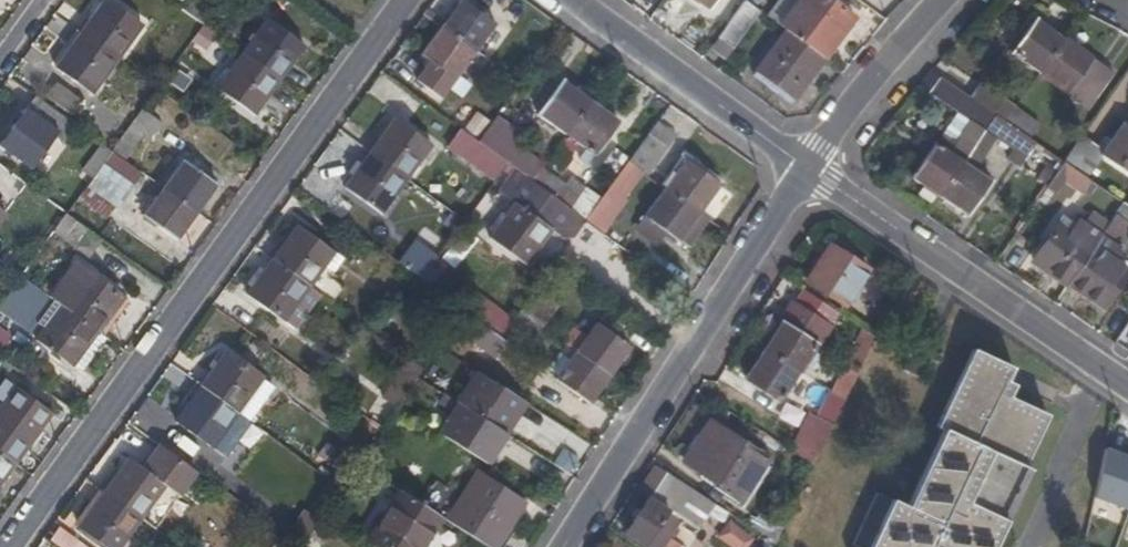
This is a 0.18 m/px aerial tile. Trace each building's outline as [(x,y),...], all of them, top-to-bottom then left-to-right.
[(118,58),(143,23),(111,0),(104,0),(81,32),(118,58)] [(174,4),(203,25),(214,10),(200,0),(177,0),(174,4)] [(441,27),(475,51),(495,23),(464,0),(461,0),(441,27)] [(495,23),(506,9),(494,0),(464,0),(495,23)] [(710,8),(716,0),(698,0),(710,8)] [(825,57),(855,17),(832,0),(799,0),(781,25),(786,29),(825,57)] [(719,37),(734,48),(760,12),(745,1),(719,37)] [(1012,51),(1040,72),(1065,38),(1036,18),(1012,51)] [(243,54),(279,80),(305,46),(268,19),(243,54)] [(475,51),(441,27),(422,54),(431,60),(417,79),(442,97),(475,51)] [(795,97),(825,57),(786,29),(757,69),(795,97)] [(93,92),(118,58),(81,32),(57,65),(93,92)] [(201,36),(192,50),(208,60),(217,46),(201,36)] [(719,37),(711,48),(726,59),(734,48),(719,37)] [(1065,38),(1040,72),(1091,107),(1114,74),(1065,38)] [(255,114),(279,80),(243,54),(218,87),(255,114)] [(791,102),(795,97),(757,69),(753,74),(791,102)] [(911,178),(939,197),(964,161),(984,130),(995,115),(969,97),(939,77),(931,72),(919,87),(959,113),(971,121),(949,152),(938,144),(935,143),(911,178)] [(539,114),(567,134),(591,100),(563,80),(539,114)] [(969,97),(995,115),(1004,121),(1014,107),(979,83),(969,97)] [(56,85),(46,98),(63,112),(73,99),(56,85)] [(498,106),(475,89),(460,110),(484,127),(498,106)] [(76,125),(35,95),(0,143),(0,144),(31,166),(54,135),(63,142),(76,125)] [(591,100),(567,134),(587,149),(580,158),(588,163),(619,120),(591,100)] [(144,105),(129,126),(142,135),(147,128),(154,133),(164,119),(144,105)] [(1014,107),(1004,121),(1032,140),(1041,126),(1014,107)] [(959,113),(938,144),(949,152),(971,121),(959,113)] [(984,130),(997,138),(1014,149),(1007,158),(1019,167),(1036,142),(1032,140),(1004,121),(995,115),(984,130)] [(396,118),(371,153),(407,179),(432,144),(396,118)] [(677,133),(658,120),(648,134),(628,161),(644,173),(647,175),(667,147),(677,133)] [(485,147),(507,163),(511,166),(532,181),(542,168),(514,148),(521,136),(503,122),(485,147)] [(1064,161),(1086,176),(1102,155),(1127,172),(1127,126),(1122,122),(1104,149),(1083,134),(1064,161)] [(129,126),(111,151),(132,166),(138,156),(130,151),(142,135),(129,126)] [(964,161),(976,170),(997,138),(984,130),(964,161)] [(81,171),(92,178),(102,164),(111,151),(101,143),(81,171)] [(617,172),(629,157),(616,147),(604,163),(617,172)] [(667,147),(647,175),(658,183),(677,155),(667,147)] [(111,151),(102,164),(133,186),(142,173),(132,166),(111,151)] [(696,151),(688,163),(704,175),(712,163),(696,151)] [(407,179),(371,153),(346,187),(382,213),(407,179)] [(164,189),(197,212),(217,184),(184,160),(164,189)] [(586,220),(603,232),(627,199),(625,198),(644,173),(628,161),(593,209),(586,220)] [(964,161),(939,197),(968,216),(992,180),(976,170),(964,161)] [(1064,161),(1046,188),(1054,193),(1063,180),(1082,193),(1091,179),(1086,176),(1064,161)] [(686,162),(666,189),(699,213),(719,185),(704,175),(688,163),(686,162)] [(532,181),(511,166),(494,188),(515,204),(489,239),(525,265),(551,230),(539,222),(556,199),(532,181)] [(556,199),(586,220),(593,209),(577,197),(585,187),(570,176),(564,184),(542,168),(532,181),(556,199)] [(87,184),(79,195),(106,215),(114,204),(87,184)] [(178,239),(197,212),(164,189),(145,215),(178,239)] [(377,249),(392,229),(338,189),(323,208),(377,249)] [(688,247),(708,219),(699,213),(666,189),(638,229),(647,236),(655,224),(688,247)] [(88,256),(101,239),(66,213),(53,231),(88,256)] [(1032,258),(1069,283),(1094,246),(1058,221),(1032,258)] [(272,260),(308,286),(333,251),(297,225),(272,260)] [(450,229),(438,259),(459,267),(471,237),(450,229)] [(418,244),(402,266),(422,280),(437,259),(418,244)] [(868,268),(830,245),(808,281),(845,305),(868,268)] [(1069,283),(1104,307),(1127,272),(1127,270),(1094,246),(1069,283)] [(659,273),(668,260),(651,248),(642,261),(659,273)] [(284,319),(308,286),(272,260),(264,271),(259,267),(243,289),(284,319)] [(60,304),(96,330),(122,295),(86,270),(60,304)] [(72,365),(96,330),(60,304),(20,276),(5,298),(44,326),(36,339),(72,365)] [(454,303),(463,310),(499,310),(466,287),(454,303)] [(794,302),(763,350),(799,372),(830,325),(794,302)] [(499,310),(463,310),(501,337),(510,324),(513,320),(499,310)] [(513,320),(510,324),(534,341),(544,327),(521,310),(513,320)] [(577,351),(610,375),(630,347),(596,324),(577,351)] [(10,337),(0,329),(0,350),(10,337)] [(859,367),(874,338),(860,330),(844,359),(859,367)] [(781,401),(799,372),(763,350),(745,378),(781,401)] [(226,351),(201,386),(237,412),(263,377),(226,351)] [(591,402),(610,375),(577,351),(557,378),(591,402)] [(973,359),(939,432),(946,436),(909,512),(879,498),(856,546),(999,546),(1032,476),(1025,473),(1049,421),(1010,403),(1016,391),(1008,387),(1015,374),(973,359)] [(844,367),(831,392),(846,401),(859,374),(844,367)] [(458,398),(460,399),(507,429),(524,400),(476,369),(458,398)] [(237,412),(201,386),(177,419),(227,456),(251,422),(237,412)] [(815,466),(846,401),(831,392),(819,418),(813,415),(806,430),(812,433),(805,446),(795,441),(790,450),(815,466)] [(460,399),(441,429),(488,459),(507,429),(460,399)] [(14,463),(40,429),(5,402),(0,409),(0,453),(14,463)] [(743,446),(712,424),(686,460),(704,472),(703,475),(741,501),(770,457),(747,441),(743,446)] [(180,496),(198,472),(159,444),(141,467),(128,458),(103,492),(139,518),(164,484),(180,496)] [(14,463),(0,453),(0,483),(14,463)] [(1104,453),(1094,499),(1127,510),(1127,461),(1104,453)] [(342,488),(359,462),(349,456),(332,480),(342,488)] [(447,517),(494,546),(524,499),(478,470),(447,517)] [(667,473),(627,535),(646,546),(665,546),(682,520),(693,528),(711,501),(667,473)] [(320,520),(342,488),(332,480),(331,480),(309,512),(316,516),(320,520)] [(396,486),(366,533),(387,546),(417,546),(439,512),(396,486)] [(139,518),(103,492),(78,526),(107,546),(118,546),(139,518)] [(778,544),(785,531),(761,515),(752,527),(778,544)] [(320,520),(316,516),(297,543),(302,546),(310,534),(320,520)] [(755,537),(728,519),(715,539),(727,546),(748,546),(755,537)] [(50,541),(59,546),(86,546),(59,527),(50,541)] [(319,539),(310,534),(302,546),(315,546),(319,539)]
